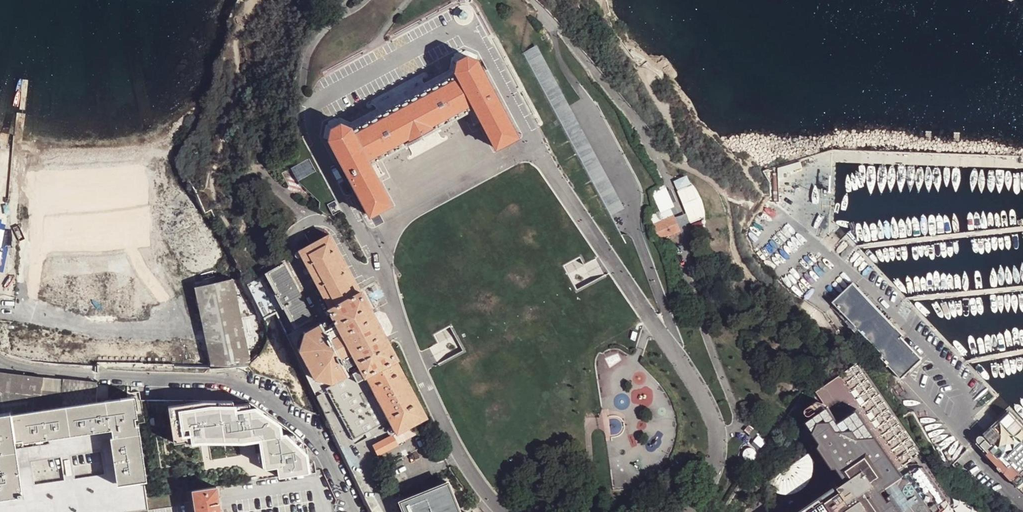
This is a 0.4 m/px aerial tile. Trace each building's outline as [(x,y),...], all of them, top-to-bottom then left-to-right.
[(537,43),(526,48),(543,84),(554,79),(537,43)] [(377,109),(353,122),(341,118),(327,125),(325,138),(329,139),(328,139),(370,216),(391,204),(370,164),(408,144),(409,144),(412,151),(407,154),(410,160),(450,139),(447,133),(440,137),(436,129),(475,109),(496,148),(518,137),(477,60),(478,55),(467,50),(451,59),(449,71),(426,83),(424,80),(430,76),(428,71),(367,104),(370,109),(375,106),(377,109)] [(673,206),(665,186),(651,193),(657,206),(659,212),(650,216),(659,238),(676,231),(667,208),(673,206)] [(397,434),(421,421),(427,418),(396,361),(398,360),(389,344),(388,342),(386,338),(383,329),(380,325),(377,321),(373,313),(370,308),(362,292),(360,293),(329,235),(300,251),(331,308),(330,309),(331,311),(333,315),(337,324),(323,324),(321,325),(307,331),(306,333),(301,347),(301,349),(304,354),(309,362),(310,364),(316,375),(316,376),(317,377),(334,382),(335,382),(336,381),(348,375),(349,374),(346,368),(358,361),(366,377),(367,376),(391,420),(397,434)] [(675,237),(664,241),(666,246),(669,245),(671,248),(673,248),(675,247),(673,243),(677,242),(675,237)] [(284,264),(268,273),(278,293),(276,294),(284,309),(286,308),(297,327),(313,319),(284,264)] [(248,283),(265,318),(266,318),(273,315),(255,280),(248,283)] [(246,337),(234,282),(197,289),(209,345),(246,337)] [(855,284),(836,301),(884,353),(882,355),(902,376),(923,356),(898,330),(855,284)] [(266,318),(279,345),(287,342),(290,341),(289,336),(278,313),(273,315),(266,318)] [(269,342),(266,350),(268,354),(280,348),(279,345),(266,318),(265,318),(268,325),(269,333),(269,342)] [(246,337),(209,345),(210,349),(211,351),(218,350),(222,365),(215,366),(215,368),(215,370),(245,368),(251,360),(246,337)] [(304,386),(292,353),(285,357),(282,350),(288,347),(287,342),(279,345),(280,348),(268,354),(263,354),(259,359),(253,364),(245,368),(248,371),(259,374),(263,372),(289,380),(291,383),(304,386)] [(176,344),(145,343),(144,365),(175,366),(176,344)] [(292,353),(288,347),(282,350),(285,357),(292,353)] [(218,350),(211,351),(213,361),(215,366),(222,365),(218,350)] [(391,420),(367,376),(366,377),(358,361),(346,368),(349,374),(350,376),(349,376),(348,375),(336,381),(337,383),(331,386),(335,395),(336,398),(341,400),(349,398),(355,409),(350,412),(349,413),(347,416),(347,419),(353,431),(354,435),(357,437),(361,437),(364,436),(391,420)] [(857,364),(819,389),(829,405),(787,433),(792,441),(797,448),(818,435),(849,480),(840,485),(838,483),(795,511),(934,511),(903,466),(919,456),(857,364)] [(44,379),(0,374),(0,391),(42,396),(44,379)] [(65,381),(44,379),(42,396),(41,398),(64,399),(65,381)] [(65,381),(64,399),(98,401),(98,387),(98,384),(65,381)] [(98,401),(127,397),(127,389),(98,387),(98,401)] [(15,440),(22,439),(110,427),(110,429),(111,435),(118,484),(140,481),(131,401),(130,397),(127,397),(98,401),(64,405),(0,413),(0,497),(23,493),(15,440)] [(248,401),(168,401),(175,445),(186,443),(186,445),(253,434),(254,441),(261,440),(264,460),(268,460),(269,469),(310,463),(307,447),(296,449),(294,435),(281,437),(279,423),(267,414),(252,417),(248,401)] [(813,413),(817,410),(819,407),(819,404),(816,403),(813,403),(809,405),(808,408),(808,411),(809,412),(813,413)] [(978,438),(980,440),(986,447),(985,448),(1019,484),(1022,480),(1022,422),(1011,409),(990,429),(997,436),(992,441),(985,434),(984,433),(981,432),(979,433),(978,436),(978,438)] [(425,430),(421,421),(397,434),(394,436),(398,444),(425,430)] [(751,424),(747,429),(751,433),(755,428),(751,424)] [(118,484),(111,435),(110,429),(110,427),(22,439),(15,440),(23,493),(0,497),(0,511),(127,511),(144,509),(140,481),(118,484)] [(378,455),(399,445),(398,444),(394,436),(373,446),(377,454),(378,455)] [(797,448),(792,441),(773,454),(784,469),(803,457),(797,448)] [(392,470),(385,473),(393,486),(399,484),(392,470)] [(448,483),(400,500),(405,511),(460,511),(448,483)] [(197,511),(221,511),(217,488),(194,492),(197,511)]
